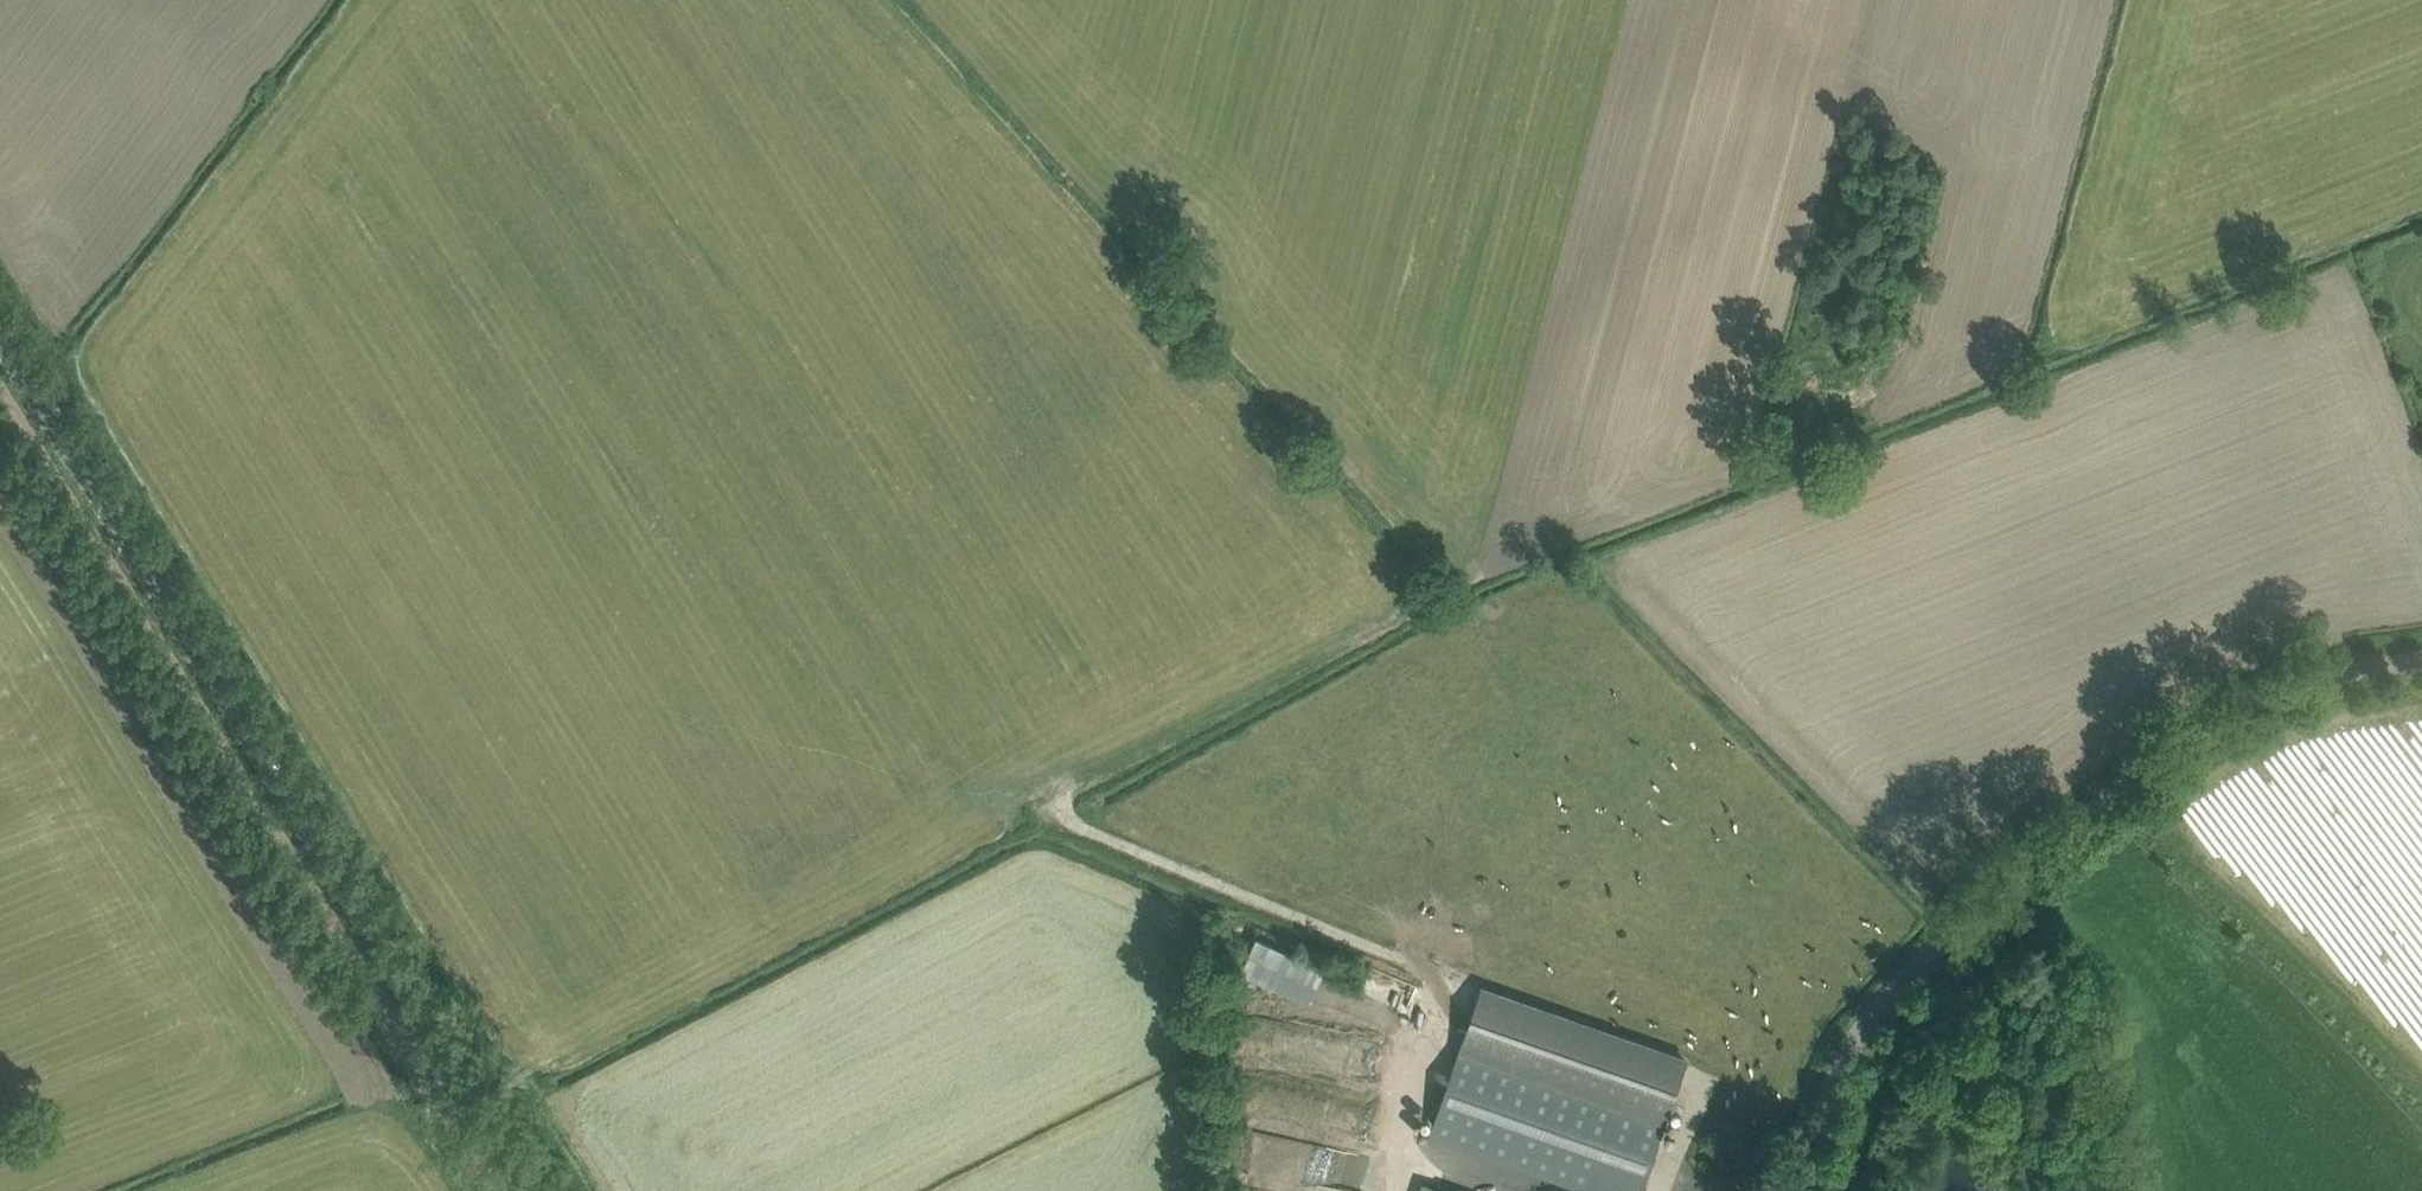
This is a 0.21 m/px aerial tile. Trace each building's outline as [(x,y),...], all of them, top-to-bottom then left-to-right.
[(1260,936),(1242,971),(1303,1002),(1320,966),(1260,936)] [(1480,988),(1429,1135),(1590,1190),(1642,1190),(1687,1061),(1480,988)]
